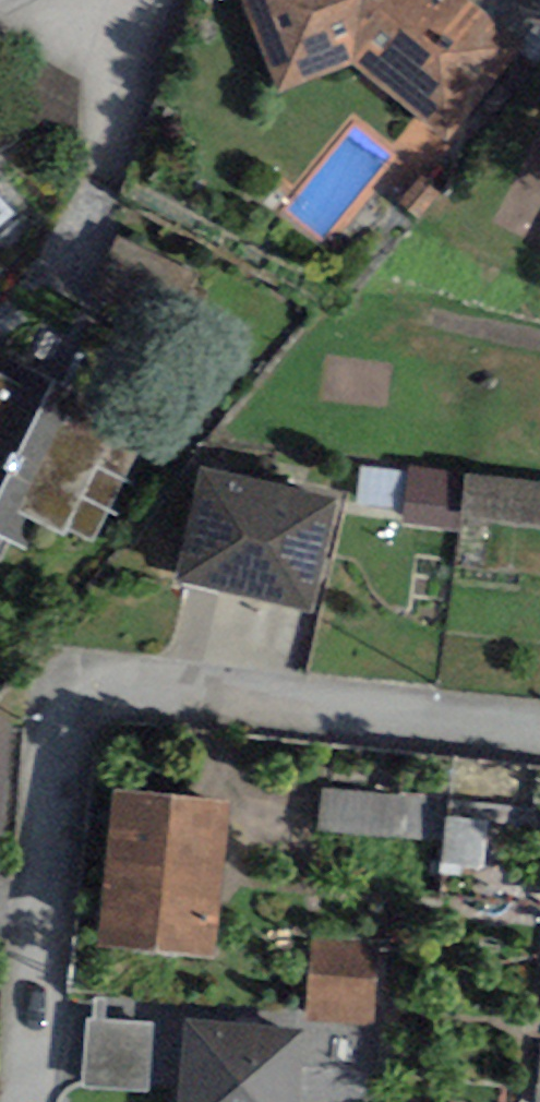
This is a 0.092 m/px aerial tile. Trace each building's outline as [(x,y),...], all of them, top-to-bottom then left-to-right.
[(282,91),(355,62),(453,137),(517,52),(526,41),(474,0),(245,0),(282,91)] [(526,41),(517,52),(537,68),(539,65),(539,0),(474,0),(526,41)] [(421,219),(441,196),(421,179),(401,202),(421,219)] [(14,216),(0,200),(0,229),(14,216)] [(6,353),(0,364),(0,535),(31,550),(43,527),(64,538),(69,529),(93,541),(137,452),(112,439),(125,412),(6,353)] [(405,508),(409,471),(363,465),(358,502),(405,508)] [(340,499),(200,467),(173,578),(313,611),(340,499)] [(409,467),(409,471),(405,508),(403,526),(459,532),(461,520),(539,528),(539,480),(409,467)] [(318,829),(445,841),(448,819),(449,801),(321,789),(318,829)] [(217,955),(230,800),(110,790),(97,944),(217,955)] [(490,824),(448,819),(445,841),(442,865),(484,870),(490,824)] [(308,1021),(375,1025),(379,943),(311,940),(308,1021)] [(176,1096),(181,1026),(87,1020),(81,1090),(176,1096)] [(300,1030),(182,1022),(181,1026),(176,1096),(176,1101),(295,1101),(300,1030)]
